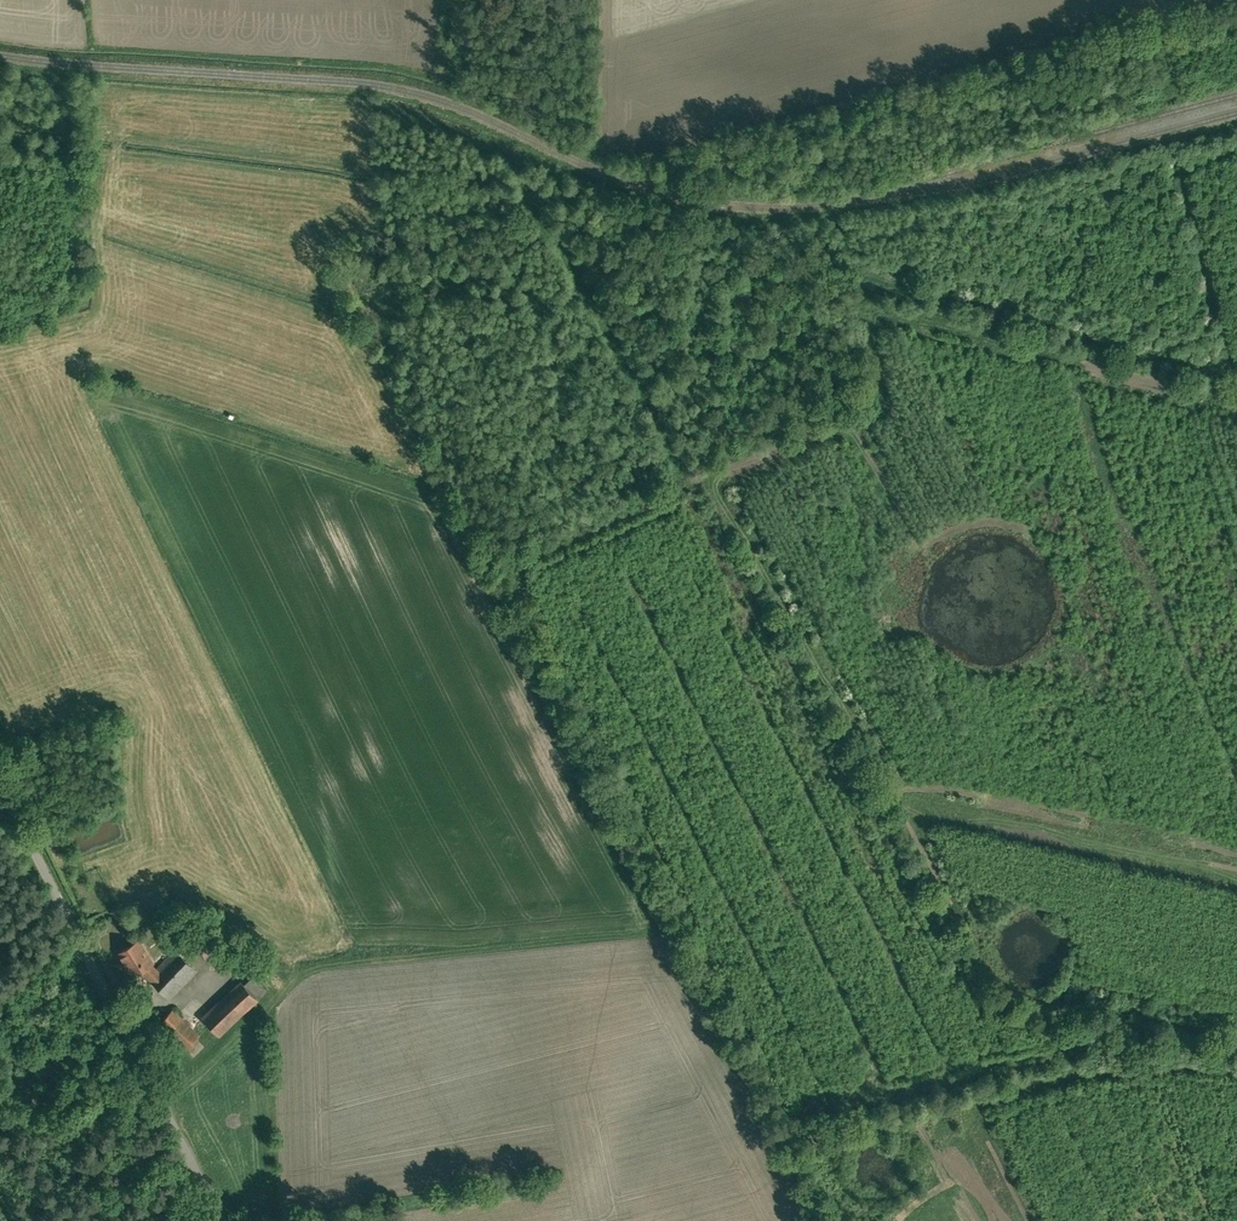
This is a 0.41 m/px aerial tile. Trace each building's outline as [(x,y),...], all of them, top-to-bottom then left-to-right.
[(138,939),(118,952),(127,965),(125,966),(132,977),(141,971),(152,981),(162,974),(157,969),(152,964),(153,963),(138,939)] [(197,970),(176,949),(157,969),(162,974),(152,981),(169,998),(197,970)] [(243,987),(257,1002),(267,993),(261,986),(253,978),(243,987)] [(240,983),(200,1019),(219,1040),(258,1004),(257,1002),(243,987),(240,983)] [(200,1035),(172,1009),(160,1022),(187,1048),(200,1035)]
